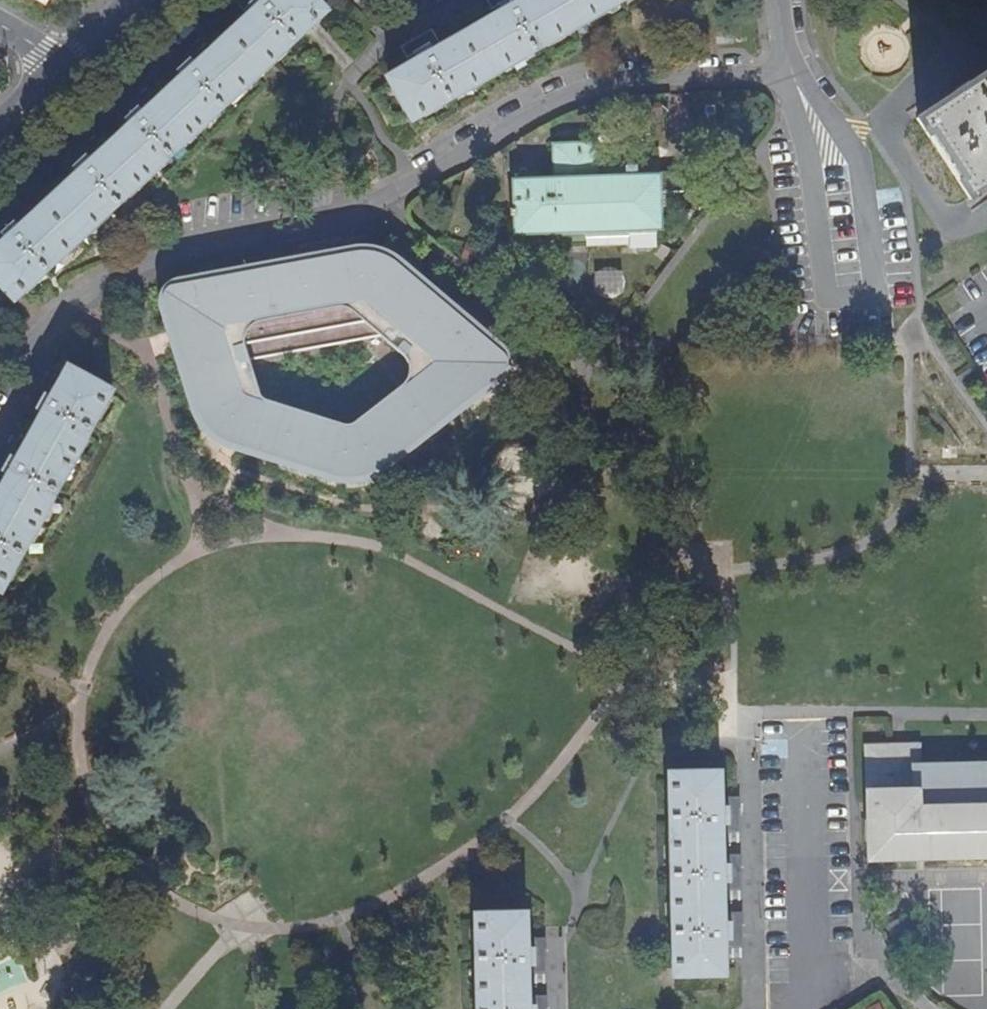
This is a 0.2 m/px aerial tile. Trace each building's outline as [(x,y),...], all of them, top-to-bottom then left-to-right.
[(0,249),(0,284),(16,300),(327,14),(314,0),(270,0),(266,4),(194,71),(141,119),(88,168),(18,233),(0,249)] [(391,80),(414,122),(629,0),(532,0),(513,11),(428,59),(391,80)] [(972,54),(973,74),(979,83),(986,77),(986,53),(972,54)] [(979,83),(919,122),(930,139),(934,136),(964,181),(960,184),(973,204),(986,195),(986,77),(979,83)] [(934,136),(930,139),(960,184),(964,181),(934,136)] [(513,220),(517,220),(518,238),(586,234),(586,239),(630,237),(630,232),(661,231),(661,213),(685,211),(683,179),(599,181),(597,146),(554,148),(556,182),(516,184),(518,212),(513,212),(513,220)] [(512,365),(510,351),(390,251),(363,245),(167,283),(160,294),(192,408),(199,427),(212,439),(336,481),(355,482),(373,477),(502,380),(512,365)] [(593,293),(620,294),(621,270),(594,268),(593,293)] [(2,594),(114,392),(71,368),(52,402),(16,467),(0,496),(0,593),(2,594)] [(917,776),(917,750),(904,750),(888,750),(872,751),(874,857),(986,854),(986,774),(917,776)] [(671,775),(676,976),(725,974),(724,931),(723,875),(721,816),(720,774),(671,775)] [(479,1008),(527,1008),(526,955),(526,926),(525,914),(477,915),(479,1008)] [(863,1008),(883,1008),(879,1001),(863,1008)]
